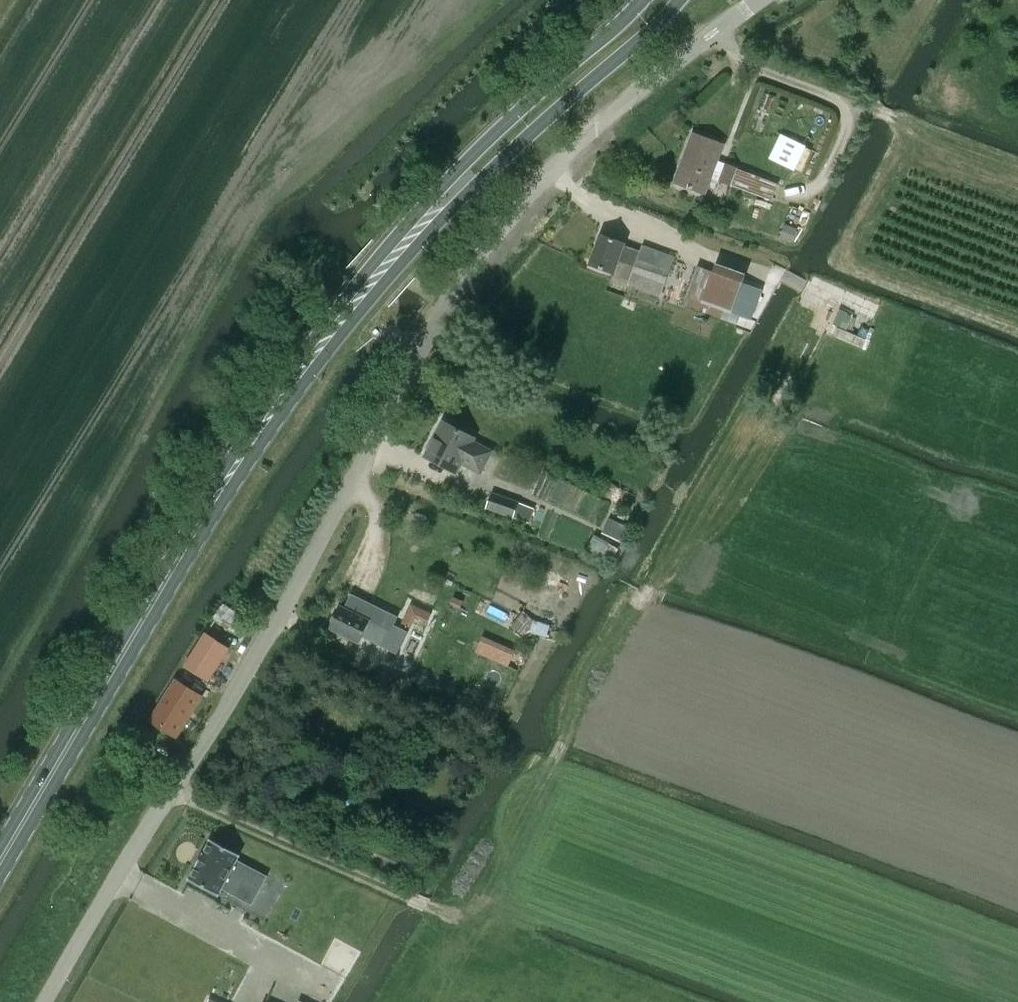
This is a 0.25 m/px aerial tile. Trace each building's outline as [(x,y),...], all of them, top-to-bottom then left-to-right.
[(694,133),(675,183),(704,194),(723,144),(694,133)] [(726,164),(720,181),(731,185),(737,168),(726,164)] [(792,241),(796,229),(785,225),(781,236),(792,241)] [(601,235),(590,265),(613,273),(618,261),(625,263),(621,276),(630,280),(628,285),(660,297),(675,257),(642,246),(640,252),(623,246),(624,244),(601,235)] [(697,267),(684,305),(699,310),(718,317),(721,318),(724,311),(732,313),(750,320),(761,290),(742,283),(712,273),(697,267)] [(473,441),(475,438),(444,421),(425,457),(456,473),(462,462),(480,472),(492,451),(473,441)] [(521,503),(492,492),(487,507),(515,518),(521,503)] [(620,541),(627,526),(610,518),(602,533),(620,541)] [(601,558),(601,557),(607,560),(614,557),(619,548),(609,543),(609,542),(595,535),(586,550),(601,558)] [(352,593),(344,608),(341,606),(336,615),(333,616),(330,622),(331,625),(330,628),(359,643),(363,634),(385,644),(387,640),(396,645),(401,635),(391,631),(399,616),(352,593)] [(464,600),(454,596),(450,604),(461,608),(464,600)] [(402,625),(426,632),(433,610),(409,603),(402,625)] [(524,636),(530,632),(546,637),(550,625),(534,620),(523,611),(511,626),(524,636)] [(208,681),(227,651),(230,647),(226,645),(206,633),(184,666),(208,681)] [(508,666),(513,654),(481,640),(476,652),(508,666)] [(176,680),(151,720),(176,737),(188,719),(189,718),(188,718),(202,696),(176,680)] [(187,881),(215,896),(219,889),(232,897),(241,882),(258,892),(266,878),(235,861),(238,856),(210,840),(187,881)]
